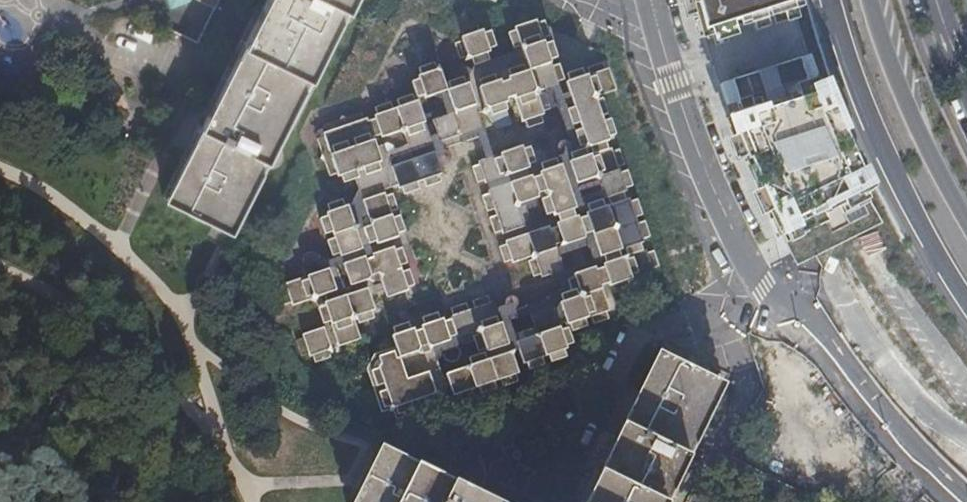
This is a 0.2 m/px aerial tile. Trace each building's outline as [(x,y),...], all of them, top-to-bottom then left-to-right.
[(162,196),(226,227),(235,232),(350,0),(259,0),(162,196)] [(213,10),(218,0),(194,0),(213,10)] [(793,5),(792,0),(694,0),(703,33),(793,5)] [(513,33),(508,35),(512,49),(510,49),(511,51),(512,53),(488,62),(486,59),(486,58),(483,59),(475,33),(468,27),(459,30),(460,32),(462,38),(458,39),(460,43),(454,45),(459,60),(465,58),(466,61),(469,60),(471,67),(470,74),(464,79),(466,85),(462,87),(460,80),(444,85),(446,92),(444,93),(451,115),(431,122),(438,143),(444,141),(447,148),(483,136),(477,116),(487,112),(489,118),(504,113),(502,107),(506,106),(505,103),(511,100),(519,124),(524,123),(526,130),(541,124),(539,118),(542,116),(542,113),(548,111),(543,97),(536,99),(535,95),(556,88),(555,85),(562,83),(561,79),(556,66),(549,68),(547,63),(554,60),(549,45),(542,47),(540,41),(546,39),(547,38),(543,25),(542,23),(540,24),(535,26),(534,22),(512,30),(513,33)] [(483,59),(486,58),(485,55),(488,53),(487,51),(493,49),(488,33),(482,36),(480,31),(478,33),(475,25),(468,27),(475,33),(483,59)] [(799,60),(731,82),(743,121),(733,125),(780,229),(863,188),(842,142),(823,96),(812,99),(799,60)] [(601,95),(613,91),(606,70),(603,71),(602,67),(601,63),(586,68),(587,70),(589,76),(582,78),(580,72),(580,71),(564,76),(565,77),(567,83),(563,85),(572,110),(565,112),(570,127),(577,125),(579,131),(572,134),(578,149),(584,147),(586,151),(590,149),(592,155),(585,158),(583,151),(568,157),(571,162),(567,164),(575,186),(596,179),(603,201),(606,200),(609,207),(603,210),(600,202),(586,207),(588,214),(585,215),(586,219),(578,223),(577,218),(574,219),(572,212),(574,211),(559,166),(556,168),(553,161),(538,167),(541,173),(537,175),(538,178),(531,181),(529,177),(486,192),(487,196),(480,198),(486,213),(492,211),(494,217),(488,219),(493,235),(500,233),(501,236),(522,228),(515,206),(537,199),(536,195),(543,193),(545,200),(538,203),(544,218),(550,215),(552,219),(556,218),(558,224),(554,226),(556,230),(549,232),(547,228),(503,244),(505,247),(498,249),(503,264),(510,262),(511,265),(532,257),(533,260),(527,263),(533,279),(539,277),(540,280),(562,272),(553,247),(560,245),(562,248),(585,240),(583,237),(591,234),(600,260),(603,258),(606,264),(602,266),(603,269),(596,272),(595,268),(571,276),(579,298),(576,299),(574,293),(559,298),(561,304),(558,305),(566,327),(569,326),(570,332),(586,327),(584,321),(590,319),(592,324),(607,319),(606,314),(608,313),(604,297),(601,288),(608,285),(609,288),(613,287),(615,293),(629,288),(627,282),(634,280),(636,285),(651,280),(649,275),(652,273),(651,270),(656,268),(658,268),(658,267),(657,265),(653,252),(646,255),(645,251),(641,252),(639,246),(643,245),(642,242),(648,239),(643,223),(636,226),(634,220),(641,217),(636,202),(629,205),(628,201),(625,202),(622,195),(625,193),(625,191),(631,188),(626,172),(619,175),(616,168),(623,166),(618,150),(611,153),(610,149),(607,150),(605,144),(608,143),(606,140),(614,137),(608,121),(602,123),(599,117),(606,115),(601,99),(593,101),(592,98),(601,95)] [(423,100),(444,93),(437,71),(434,72),(432,65),(431,64),(416,70),(416,71),(419,77),(416,78),(417,81),(409,84),(415,99),(422,97),(423,100)] [(430,146),(415,101),(412,102),(410,96),(395,102),(397,108),(391,110),(389,104),(373,109),(375,115),(372,117),(373,120),(367,123),(366,119),(362,120),(359,114),(323,127),(323,130),(315,133),(318,141),(315,142),(326,177),(333,175),(335,179),(340,177),(343,184),(346,182),(354,205),(360,203),(368,228),(362,230),(368,245),(375,243),(376,246),(398,238),(397,235),(403,233),(398,217),(391,220),(389,213),(396,210),(390,195),(383,197),(381,191),(395,186),(397,189),(400,188),(403,196),(417,191),(415,183),(422,181),(425,188),(440,183),(437,176),(440,175),(433,153),(390,168),(388,164),(389,160),(430,146)] [(533,165),(528,149),(521,152),(520,147),(476,163),(477,166),(471,169),(476,184),(482,182),(483,186),(527,170),(526,167),(533,165)] [(331,204),(326,205),(326,207),(328,212),(324,214),(326,217),(320,219),(325,235),(331,233),(333,239),(327,241),(331,252),(329,252),(331,258),(338,255),(340,258),(361,251),(346,207),(343,208),(340,201),(331,204)] [(377,274),(386,300),(408,292),(407,288),(413,286),(408,271),(402,273),(399,267),(406,264),(400,248),(394,251),(392,248),(371,255),(372,258),(364,261),(363,257),(343,265),(351,287),(371,280),(370,276),(377,274)] [(279,291),(284,306),(290,304),(291,307),(324,296),(326,304),(323,305),(339,349),(359,342),(351,320),(355,318),(357,325),(372,320),(370,313),(373,312),(366,290),(333,301),(331,294),(334,293),(326,270),(315,274),(284,284),(284,285),(284,286),(285,288),(281,289),(279,290),(279,291)] [(373,396),(366,403),(372,420),(396,432),(413,426),(415,421),(414,416),(438,407),(441,403),(438,395),(435,396),(420,350),(427,347),(428,350),(450,343),(449,340),(455,337),(456,341),(478,333),(479,337),(473,339),(477,353),(484,351),(485,354),(507,347),(492,303),(489,304),(487,298),(472,303),(475,309),(467,312),(464,306),(451,311),(453,317),(448,318),(449,321),(443,324),(441,321),(438,322),(436,316),(421,321),(423,327),(420,328),(421,331),(414,334),(413,331),(410,331),(408,326),(393,330),(395,336),(390,338),(394,350),(373,356),(367,370),(375,394),(372,395),(373,396)] [(529,315),(534,330),(549,325),(554,317),(550,308),(529,315)] [(315,362),(330,357),(328,353),(331,352),(323,329),(301,336),(302,340),(297,342),(301,355),(305,356),(307,356),(308,358),(309,359),(311,358),(312,360),(315,362)] [(562,351),(564,350),(557,330),(514,345),(522,366),(526,365),(528,371),(542,366),(540,360),(546,357),(548,364),(563,359),(561,353),(563,353),(562,351)] [(301,355),(297,342),(295,342),(301,358),(305,356),(301,355)] [(444,362),(450,365),(456,363),(460,358),(458,352),(454,351),(438,357),(437,360),(442,358),(444,362)] [(688,472),(684,470),(725,385),(658,353),(617,438),(611,435),(579,501),(673,501),(688,472)] [(462,404),(463,403),(462,401),(471,398),(469,393),(477,390),(478,395),(494,390),(492,385),(499,382),(501,388),(515,383),(513,378),(515,377),(514,375),(517,374),(509,354),(484,363),(482,356),(467,361),(470,368),(444,376),(452,398),(454,397),(457,405),(462,404)] [(331,360),(330,357),(315,362),(312,360),(313,363),(314,365),(316,364),(331,360)] [(365,373),(372,395),(375,394),(367,370),(366,371),(365,373)] [(371,423),(385,431),(387,428),(399,434),(411,430),(412,427),(413,426),(396,432),(372,420),(366,403),(365,404),(365,405),(371,423)] [(381,446),(353,501),(494,501),(381,446)]
